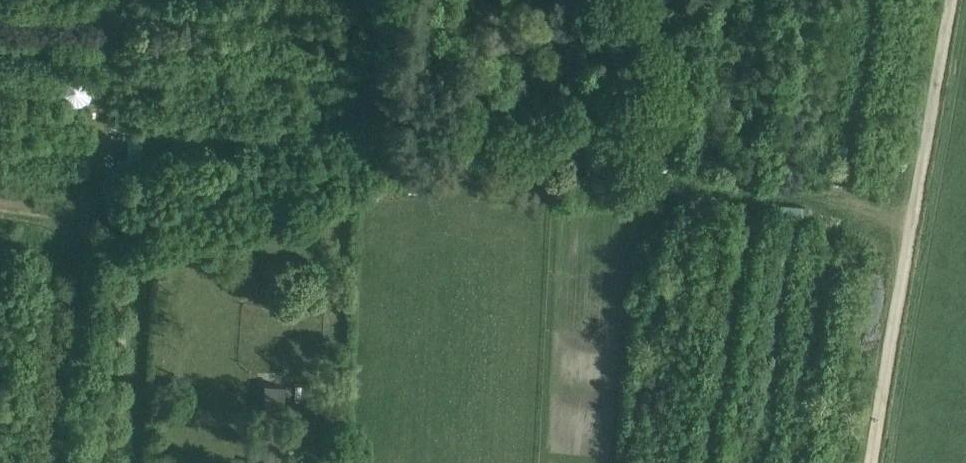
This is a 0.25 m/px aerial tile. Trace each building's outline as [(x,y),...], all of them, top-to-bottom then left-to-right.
[(408,179),(393,181),(395,190),(409,188),(408,179)] [(254,462),(283,462),(285,462),(285,421),(284,421),(284,386),(264,386),(264,421),(255,421),(255,461),(254,461),(254,462)]
